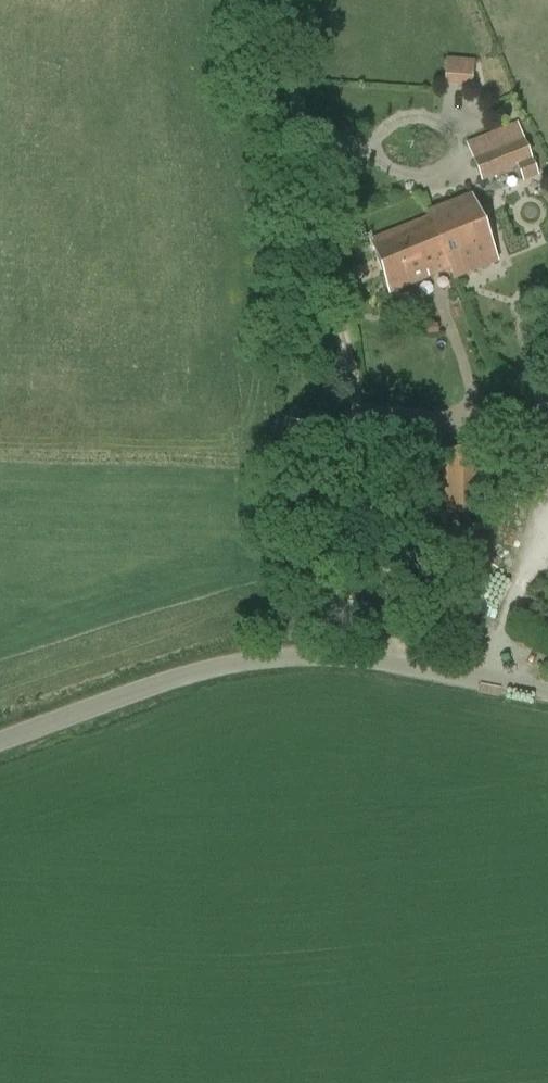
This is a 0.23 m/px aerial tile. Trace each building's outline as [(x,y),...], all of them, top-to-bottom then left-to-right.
[(474,82),(475,56),(445,55),(444,81),(474,82)] [(533,160),(517,122),(467,142),(482,182),(518,167),(519,170),(529,166),(528,162),(533,160)] [(428,214),(430,217),(450,268),(449,268),(453,278),(497,261),(472,197),(428,214)] [(430,217),(370,241),(389,293),(449,268),(450,268),(430,217)] [(430,513),(484,516),(486,452),(433,450),(430,513)]
